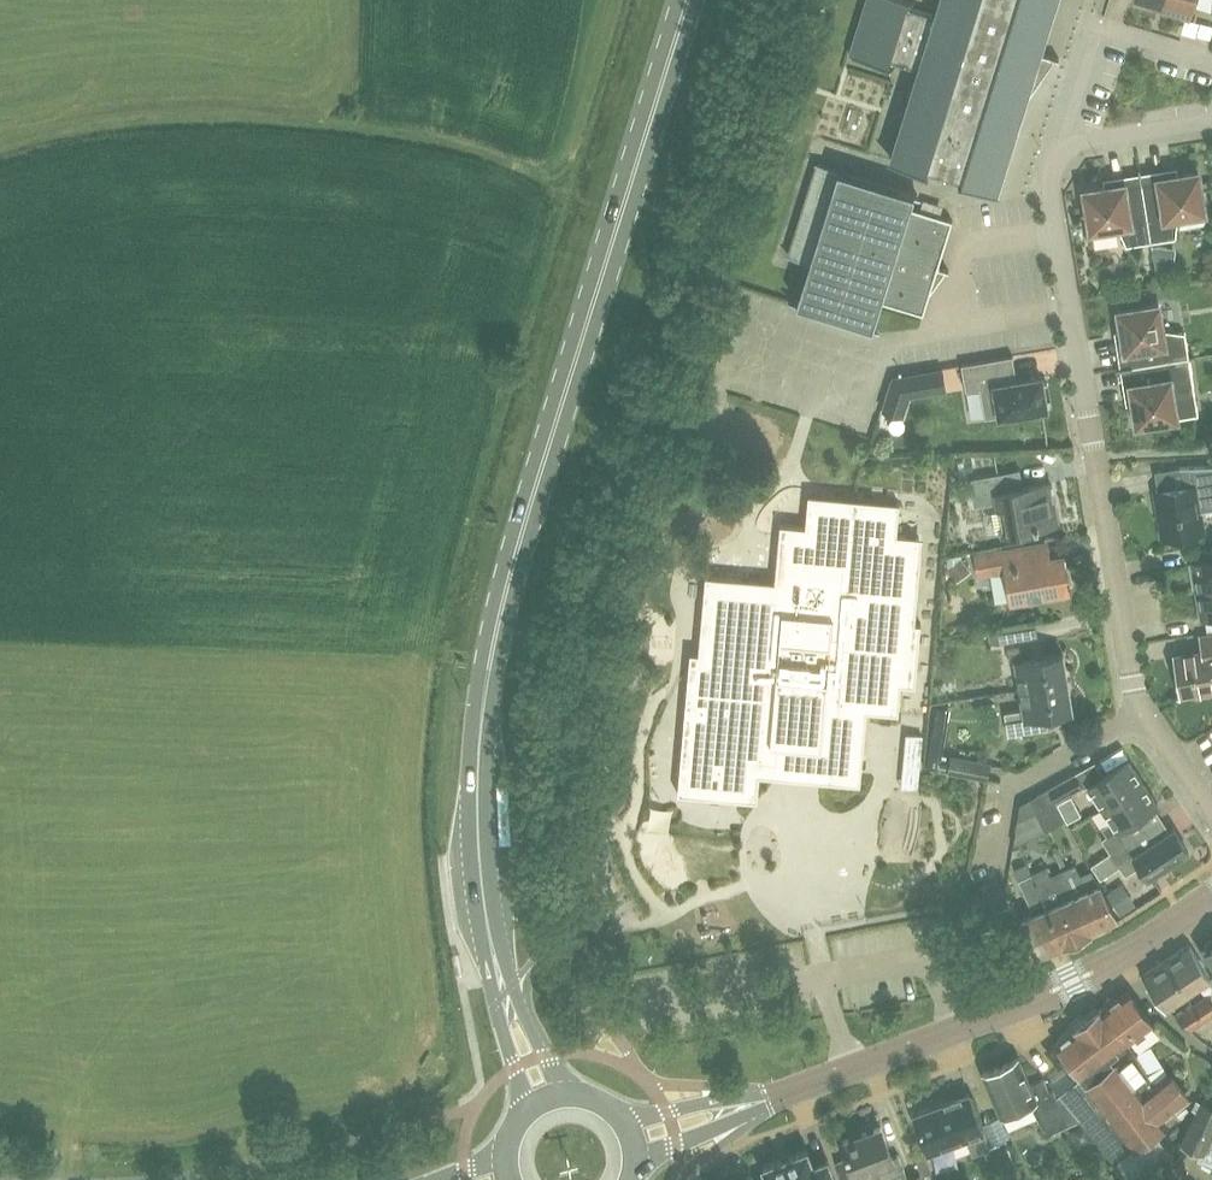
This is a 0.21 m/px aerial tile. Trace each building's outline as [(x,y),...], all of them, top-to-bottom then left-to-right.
[(936,15),(906,6),(908,0),(868,0),(851,55),(887,66),(889,60),(919,69),(891,160),(927,171),(928,167),(959,177),(958,181),(994,192),(1053,0),(941,0),(936,15)] [(1160,4),(1188,12),(1191,3),(1192,0),(1161,0),(1160,4)] [(922,313),(952,219),(910,206),(914,192),(818,162),(789,255),(810,262),(797,303),(875,327),(883,301),(922,313)] [(1158,179),(1141,182),(1151,241),(1176,237),(1178,215),(1204,211),(1198,170),(1158,177),(1158,179)] [(1124,182),(1084,189),(1090,229),(1116,225),(1126,245),(1151,241),(1141,182),(1125,185),(1124,182)] [(1173,263),(1155,264),(1158,285),(1171,283),(1173,263)] [(1126,349),(1129,365),(1189,356),(1185,331),(1162,329),(1158,302),(1118,309),(1124,349),(1126,349)] [(1064,349),(1049,354),(1055,371),(1070,366),(1064,349)] [(1009,380),(1005,356),(964,363),(968,388),(982,386),(987,415),(999,413),(999,416),(1046,408),(1045,399),(1050,398),(1047,382),(1042,383),(1041,375),(1009,380)] [(1136,423),(1176,416),(1198,413),(1194,387),(1189,356),(1129,365),(1132,382),(1130,383),(1133,403),(1136,423)] [(907,393),(944,387),(940,367),(891,375),(888,387),(907,393)] [(1158,490),(1155,490),(1163,537),(1203,531),(1199,511),(1211,508),(1211,465),(1180,466),(1154,471),(1158,490)] [(1004,533),(1057,524),(1049,482),(1003,491),(1000,473),(969,479),(974,506),(998,501),(1004,533)] [(694,644),(681,785),(759,793),(761,767),(862,776),(868,703),(900,706),(902,677),(917,678),(923,616),(917,615),(925,529),(899,527),(902,496),(813,487),(810,519),(785,516),(779,574),(710,567),(702,645),(694,644)] [(1195,560),(1191,561),(1196,590),(1211,587),(1211,545),(1193,548),(1195,560)] [(974,556),(977,573),(1008,567),(1013,598),(1011,598),(1011,599),(1068,589),(1063,556),(1033,561),(1030,546),(974,556)] [(1211,628),(1211,587),(1196,590),(1201,618),(1205,617),(1207,629),(1211,628)] [(1000,642),(1038,636),(1036,622),(998,628),(1000,642)] [(1181,692),(1211,687),(1211,633),(1201,635),(1204,651),(1175,656),(1181,692)] [(1015,662),(1020,688),(1067,680),(1062,652),(1021,660),(1019,645),(1007,647),(1010,663),(1015,662)] [(1008,733),(1049,727),(1049,723),(1056,719),(1055,712),(1072,710),(1067,680),(1020,688),(1024,711),(1005,714),(1008,733)] [(928,765),(948,769),(950,759),(943,758),(951,708),(936,706),(928,765)] [(905,750),(921,752),(922,735),(907,733),(905,750)] [(989,763),(950,756),(950,759),(948,769),(948,770),(986,777),(989,763)] [(1103,774),(1086,783),(1102,807),(1143,781),(1127,758),(1103,774)] [(1074,772),(1048,787),(1056,801),(1070,792),(1082,786),(1074,772)] [(1101,838),(1110,852),(1135,835),(1127,823),(1157,803),(1143,781),(1102,807),(1111,821),(1102,827),(1106,835),(1101,838)] [(840,812),(932,822),(935,798),(843,787),(840,812)] [(1048,787),(1035,795),(1043,810),(1056,802),(1056,801),(1048,787)] [(1016,825),(1037,813),(1030,798),(1020,803),(1016,825)] [(1173,828),(1169,830),(1143,847),(1135,835),(1110,852),(1091,864),(1100,878),(1119,866),(1125,875),(1140,865),(1148,877),(1188,851),(1173,828)] [(1075,862),(1062,868),(1091,930),(1117,919),(1099,881),(1086,887),(1075,862)] [(1046,865),(1031,871),(1065,943),(1091,931),(1090,931),(1091,930),(1062,868),(1050,873),(1046,865)] [(1063,944),(1065,943),(1031,871),(1018,878),(1033,911),(1020,917),(1020,916),(1019,917),(1037,955),(1063,943),(1063,944)] [(1137,904),(1122,882),(1106,892),(1120,915),(1137,904)] [(1207,948),(1202,951),(1211,966),(1211,939),(1204,944),(1207,948)] [(1189,944),(1167,959),(1187,990),(1210,975),(1189,944)] [(1164,1005),(1187,990),(1167,959),(1142,975),(1164,1005)] [(1102,1007),(1101,1007),(1129,1043),(1154,1023),(1127,989),(1103,1008),(1102,1007)] [(1194,1002),(1205,1020),(1211,1016),(1211,1001),(1207,993),(1194,1002)] [(1194,1002),(1176,1014),(1191,1030),(1205,1020),(1194,1002)] [(1081,1076),(1079,1077),(1086,1086),(1114,1067),(1108,1059),(1129,1043),(1101,1007),(1055,1041),(1081,1076)] [(1114,1067),(1086,1086),(1079,1077),(1057,1094),(1055,1095),(1059,1104),(1065,1100),(1100,1142),(1116,1160),(1129,1179),(1133,1179),(1165,1160),(1143,1133),(1151,1127),(1135,1105),(1137,1104),(1130,1094),(1152,1081),(1129,1043),(1108,1059),(1114,1067)] [(1080,1119),(1100,1142),(1065,1100),(1059,1104),(1055,1095),(1057,1094),(1053,1087),(1049,1089),(1043,1077),(1030,1083),(1019,1057),(983,1072),(1001,1115),(1032,1101),(1046,1135),(1080,1119)] [(1169,1074),(1155,1085),(1152,1081),(1130,1094),(1137,1104),(1135,1105),(1151,1127),(1143,1133),(1165,1160),(1174,1155),(1157,1133),(1168,1124),(1164,1118),(1188,1098),(1169,1074)] [(974,1153),(990,1147),(981,1123),(969,1092),(913,1113),(928,1151),(967,1136),(974,1153)] [(1201,1100),(1181,1143),(1202,1153),(1199,1158),(1211,1164),(1211,1105),(1201,1100)] [(1007,1128),(1001,1115),(981,1123),(990,1147),(1004,1140),(1004,1139),(1010,1137),(1007,1128)] [(850,1158),(838,1162),(845,1179),(891,1179),(907,1174),(899,1154),(893,1157),(881,1125),(843,1140),(850,1158)] [(1000,1170),(1004,1179),(1021,1179),(1019,1176),(1004,1140),(990,1147),(1000,1170)] [(921,1172),(922,1176),(932,1172),(923,1149),(914,1152),(921,1172)] [(764,1167),(769,1179),(837,1179),(828,1159),(813,1164),(808,1150),(764,1167)]
